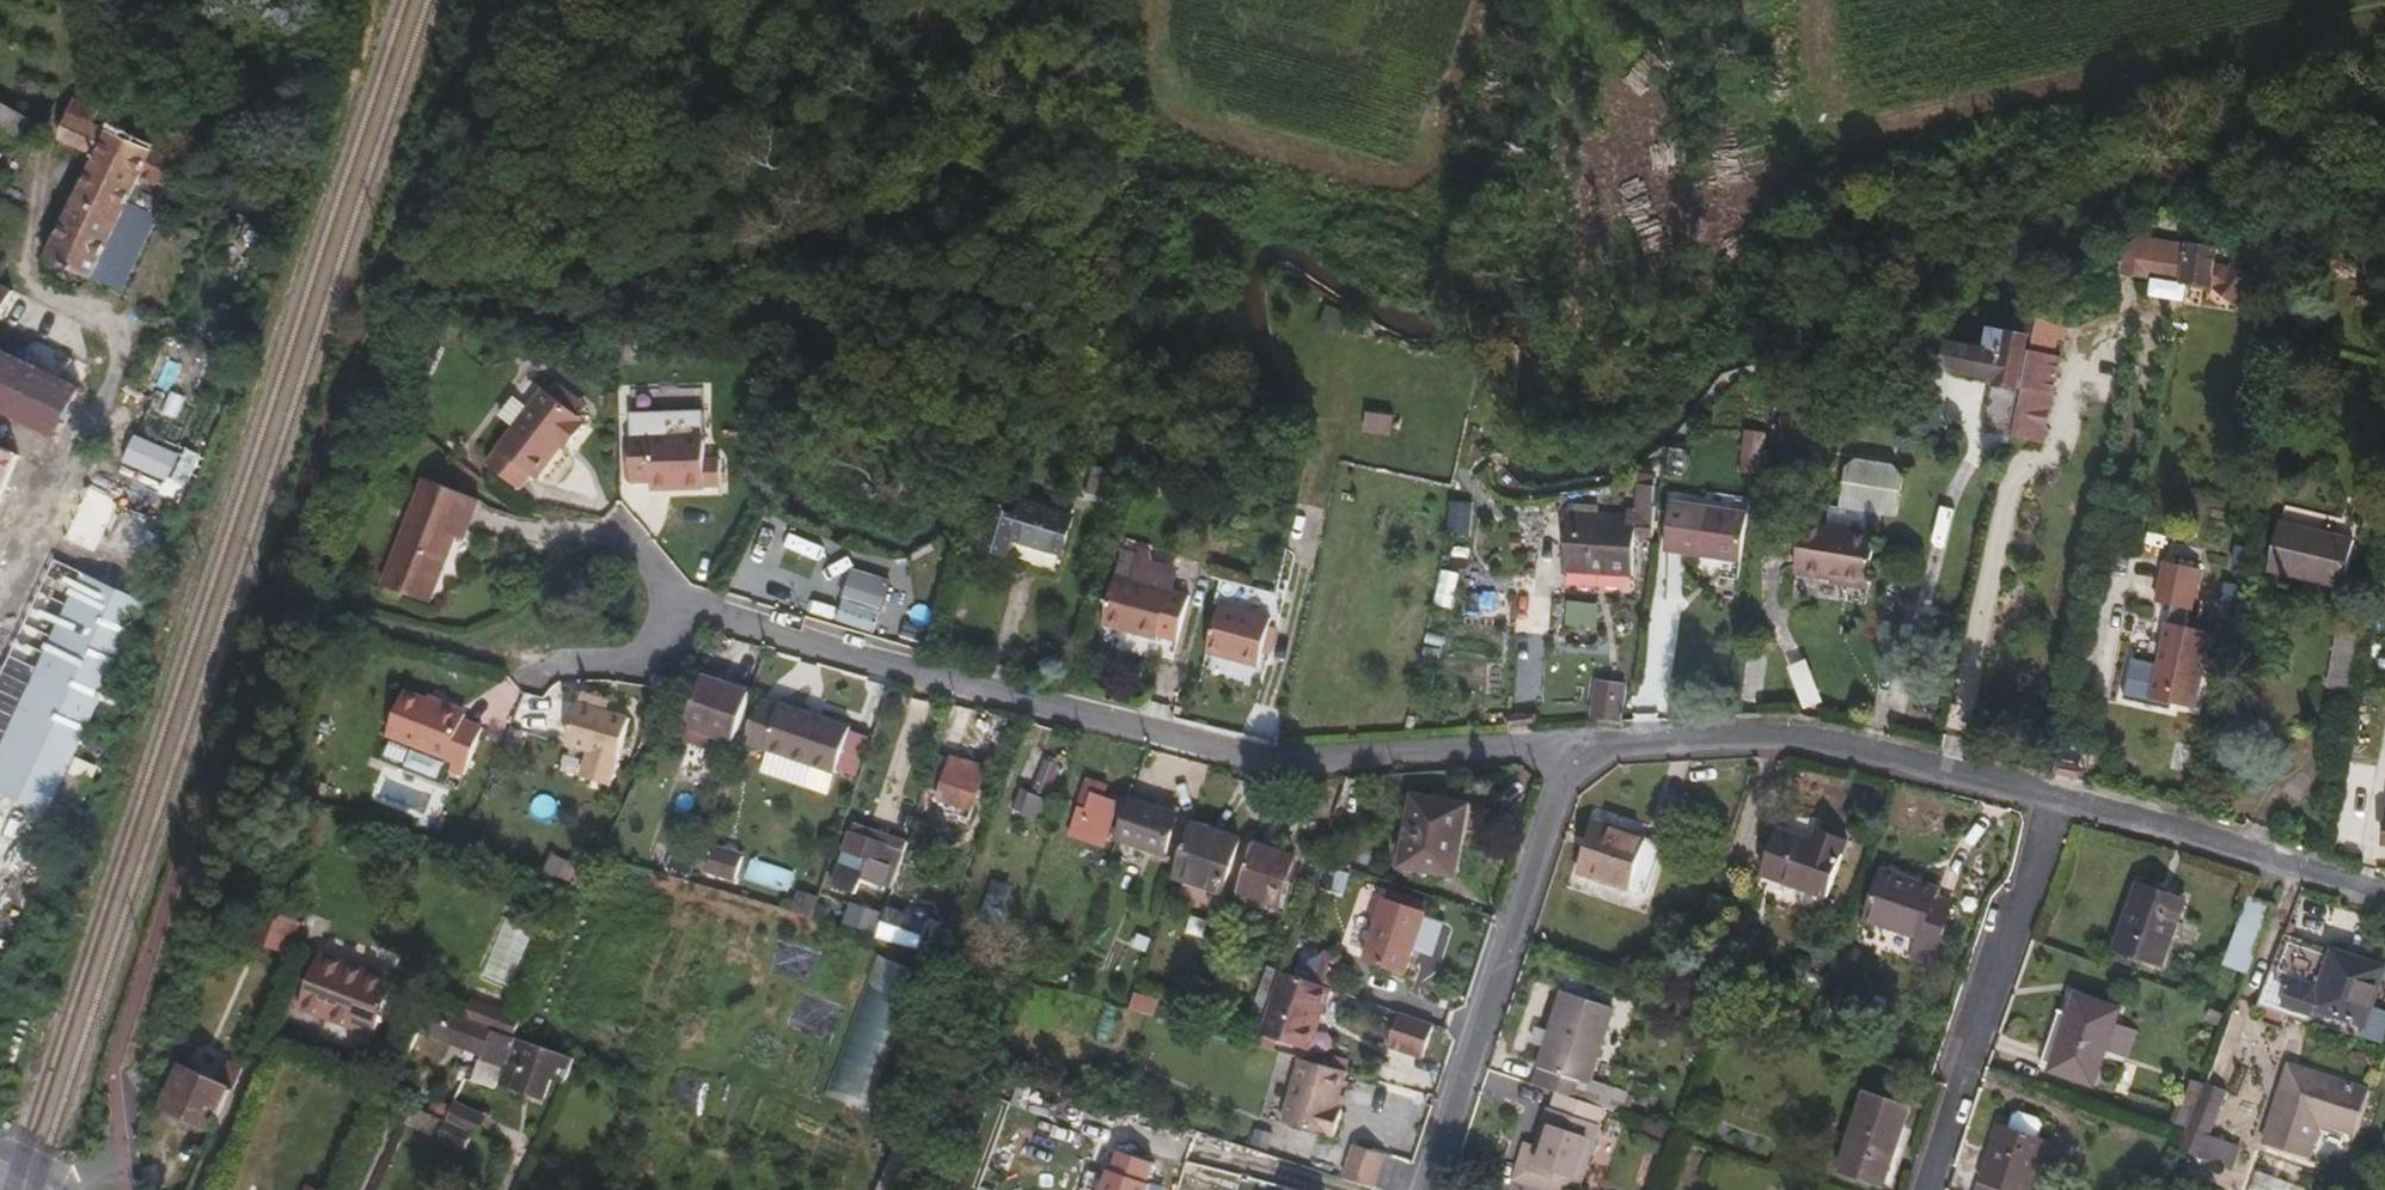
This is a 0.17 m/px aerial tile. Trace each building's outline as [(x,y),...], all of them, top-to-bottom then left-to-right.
[(92,126),(102,108),(73,98),(68,116),(92,126)] [(36,140),(41,125),(0,100),(0,123),(36,140)] [(150,227),(156,215),(127,202),(141,176),(175,191),(177,191),(182,162),(110,130),(108,135),(92,126),(68,116),(59,139),(96,159),(47,258),(90,279),(91,276),(120,289),(150,227)] [(163,213),(175,191),(141,176),(127,202),(156,215),(150,227),(155,229),(163,213)] [(163,233),(171,217),(163,213),(155,229),(163,233)] [(2211,267),(2212,255),(2137,242),(2122,248),(2118,274),(2141,277),(2141,273),(2177,279),(2177,286),(2208,291),(2229,307),(2249,283),(2229,267),(2224,272),(2219,268),(2211,267)] [(65,412),(98,343),(95,331),(48,310),(0,285),(0,548),(65,412)] [(2000,440),(2027,319),(2012,317),(2007,339),(1985,334),(1982,355),(1945,348),(1940,374),(1955,375),(1988,382),(1978,435),(1980,435),(2000,440)] [(2026,355),(2034,323),(2034,320),(2030,318),(2021,358),(2025,357),(2026,355)] [(2052,341),(2054,328),(2034,323),(2026,355),(2048,359),(2052,341)] [(2057,344),(2060,330),(2054,328),(2052,341),(2057,344)] [(1940,374),(1945,348),(1933,346),(1927,370),(1940,374)] [(2046,398),(2054,361),(2048,359),(2026,355),(2025,357),(2021,358),(2014,391),(2046,398)] [(2035,445),(2046,398),(2014,391),(2003,438),(2035,445)] [(532,483),(562,446),(566,449),(581,430),(577,427),(580,424),(541,393),(484,466),(516,493),(527,480),(532,483)] [(1373,432),(1376,417),(1364,414),(1360,430),(1373,432)] [(700,470),(699,420),(628,421),(628,490),(646,489),(665,489),(665,498),(715,497),(714,470),(700,470)] [(1758,469),(1763,433),(1746,431),(1741,468),(1758,469)] [(177,454),(134,435),(121,463),(165,482),(177,454)] [(2001,449),(2003,440),(2000,440),(1980,435),(1977,444),(2001,449)] [(1839,507),(1898,513),(1903,463),(1844,456),(1839,507)] [(1100,503),(1109,471),(1088,465),(1079,497),(1100,503)] [(2381,489),(2384,472),(2370,469),(2367,486),(2381,489)] [(1645,540),(1649,509),(1646,509),(1649,477),(1633,476),(1631,500),(1624,500),(1623,507),(1566,503),(1561,564),(1631,568),(1633,539),(1645,540)] [(453,535),(457,526),(465,530),(478,500),(424,477),(380,583),(425,601),(453,535)] [(1743,506),(1745,495),(1700,488),(1698,500),(1743,506)] [(665,498),(665,489),(646,489),(647,498),(665,498)] [(1733,566),(1743,506),(1698,500),(1668,495),(1660,556),(1733,566)] [(1057,555),(1068,518),(1065,518),(1067,509),(1020,497),(1018,505),(1005,501),(1001,517),(990,513),(980,551),(1004,558),(1009,543),(1053,554),(1057,555)] [(1873,536),(1875,520),(1834,513),(1832,529),(1873,536)] [(1864,586),(1873,536),(1832,529),(1801,524),(1792,574),(1864,586)] [(461,538),(465,530),(457,526),(453,535),(461,538)] [(2338,594),(2350,545),(2271,527),(2260,575),(2338,594)] [(1049,569),(1053,554),(1009,543),(1004,558),(1049,569)] [(1171,642),(1184,597),(1150,588),(1155,582),(1159,566),(1145,562),(1143,554),(1133,551),(1125,581),(1109,577),(1096,625),(1152,641),(1152,637),(1171,642)] [(2200,569),(2162,561),(2154,602),(2192,610),(2200,569)] [(877,634),(894,579),(853,567),(836,621),(877,634)] [(131,599),(79,574),(0,748),(0,799),(31,814),(131,599)] [(1905,631),(1910,604),(1895,601),(1899,579),(1881,575),(1873,625),(1905,631)] [(1251,666),(1266,608),(1269,597),(1271,593),(1249,587),(1247,590),(1213,581),(1207,603),(1213,604),(1200,651),(1251,666)] [(2211,632),(2164,623),(2155,664),(2148,698),(2196,708),(2211,632)] [(2340,689),(2348,647),(2332,645),(2325,687),(2340,689)] [(1754,706),(1762,657),(1741,654),(1733,702),(1754,706)] [(2124,694),(2148,698),(2155,664),(2131,659),(2124,694)] [(729,741),(746,692),(696,676),(688,700),(680,698),(675,714),(682,717),(680,724),(681,724),(726,740),(729,741)] [(1610,722),(1616,686),(1590,682),(1585,718),(1610,722)] [(457,718),(459,713),(400,690),(383,734),(449,760),(462,765),(477,726),(457,718)] [(829,771),(844,728),(774,703),(774,707),(758,702),(744,743),(829,771)] [(726,740),(681,724),(677,736),(722,752),(726,740)] [(596,795),(608,756),(556,739),(544,779),(596,795)] [(459,773),(462,765),(449,760),(446,768),(459,773)] [(965,813),(976,782),(927,765),(917,796),(965,813)] [(1037,807),(1048,783),(1035,776),(1024,800),(1022,799),(1014,815),(1031,824),(1039,808),(1037,807)] [(1097,802),(1102,789),(1089,785),(1085,799),(1097,802)] [(1448,874),(1462,808),(1412,797),(1398,863),(1448,874)] [(1101,835),(1109,806),(1097,802),(1085,799),(1077,828),(1101,835)] [(1157,856),(1170,819),(1123,803),(1110,840),(1157,856)] [(1642,895),(1659,842),(1591,821),(1575,874),(1642,895)] [(1214,891),(1234,838),(1186,822),(1168,875),(1214,891)] [(2378,823),(2374,846),(2384,848),(2384,824),(2378,823)] [(894,844),(848,830),(846,835),(883,847),(892,850),(894,844)] [(1823,897),(1842,841),(1813,832),(1808,844),(1774,831),(1758,876),(1823,897)] [(878,864),(883,847),(846,835),(831,885),(850,891),(857,871),(890,881),(893,869),(886,867),(878,864)] [(1273,900),(1289,855),(1248,841),(1233,886),(1273,900)] [(715,844),(707,874),(737,882),(745,852),(715,844)] [(886,867),(892,850),(883,847),(878,864),(886,867)] [(995,906),(1008,870),(993,865),(983,895),(991,898),(990,904),(995,906)] [(1926,964),(1948,905),(1929,899),(1932,891),(1879,872),(1861,920),(1913,939),(1907,958),(1926,964)] [(2150,969),(2175,901),(2130,884),(2104,953),(2150,969)] [(2238,971),(2263,906),(2243,899),(2217,963),(2238,971)] [(1398,972),(1417,912),(1378,900),(1359,959),(1398,972)] [(282,953),(295,920),(251,903),(228,933),(235,935),(251,941),(282,953)] [(872,935),(879,913),(863,908),(856,930),(872,935)] [(911,947),(921,916),(899,909),(888,940),(911,947)] [(508,915),(480,977),(508,989),(536,928),(508,915)] [(2280,934),(2285,921),(2281,919),(2276,931),(2280,934)] [(2366,999),(2377,967),(2327,949),(2325,953),(2275,934),(2249,1003),(2354,1036),(2366,999)] [(248,947),(251,941),(235,935),(233,941),(248,947)] [(384,990),(387,979),(312,954),(309,963),(384,990)] [(368,1038),(384,990),(309,963),(301,987),(326,996),(317,1021),(368,1038)] [(876,965),(828,1094),(870,1109),(918,980),(876,965)] [(2384,979),(2384,969),(2377,967),(2366,999),(2378,1003),(2384,979)] [(1257,1022),(1274,972),(1261,968),(1243,1018),(1257,1022)] [(1300,1049),(1321,989),(1274,972),(1257,1022),(1253,1033),(1300,1049)] [(317,1021),(326,996),(301,987),(292,1013),(317,1021)] [(1581,1078),(1606,1005),(1558,989),(1545,1030),(1532,1026),(1527,1038),(1540,1043),(1527,1082),(1551,1090),(1586,1102),(1612,1111),(1618,1095),(1607,1091),(1607,1087),(1581,1078)] [(2086,1087),(2112,1010),(2070,996),(2063,1019),(2044,1073),(2086,1087)] [(491,1029),(500,1010),(465,997),(457,1017),(491,1029)] [(508,1035),(491,1029),(457,1017),(423,1004),(413,1025),(477,1050),(474,1057),(498,1066),(511,1036),(508,1035)] [(508,1035),(517,1016),(500,1010),(491,1029),(508,1035)] [(1415,1059),(1426,1023),(1392,1012),(1380,1047),(1415,1059)] [(2044,1073),(2063,1019),(2051,1016),(2032,1069),(2044,1073)] [(559,1081),(570,1057),(511,1036),(498,1066),(493,1077),(537,1093),(544,1075),(559,1081)] [(1330,1109),(1340,1072),(1295,1059),(1277,1123),(1328,1137),(1336,1111),(1330,1109)] [(2358,1089),(2296,1068),(2280,1062),(2254,1139),(2299,1154),(2310,1122),(2313,1112),(2347,1123),(2358,1089)] [(218,1133),(246,1069),(232,1063),(223,1085),(185,1070),(168,1111),(218,1133)] [(2198,1130),(2218,1081),(2201,1074),(2173,1146),(2208,1157),(2216,1137),(2198,1130)] [(1574,1186),(1595,1124),(1580,1119),(1586,1102),(1551,1090),(1532,1146),(1524,1168),(1567,1183),(1574,1186)] [(1878,1185),(1904,1108),(1861,1093),(1835,1170),(1878,1185)] [(467,1132),(475,1115),(447,1103),(439,1120),(467,1132)] [(2347,1123),(2313,1112),(2310,1122),(2343,1133),(2347,1123)] [(2031,1139),(2036,1126),(2033,1121),(2013,1114),(2007,1117),(2002,1130),(2031,1139)] [(2033,1165),(2044,1169),(2052,1146),(2031,1139),(2002,1130),(1994,1127),(1972,1189),(2025,1189),(2033,1165)] [(1113,1143),(1075,1134),(1063,1189),(1103,1189),(1113,1143)] [(1524,1168),(1532,1146),(1520,1142),(1508,1176),(1549,1189),(1564,1189),(1567,1183),(1524,1168)] [(1367,1189),(1378,1157),(1348,1147),(1337,1179),(1367,1189)] [(2292,1185),(2250,1171),(2244,1189),(2290,1189),(2292,1185)] [(1142,1183),(1116,1173),(1111,1189),(1140,1189),(1142,1183)]
